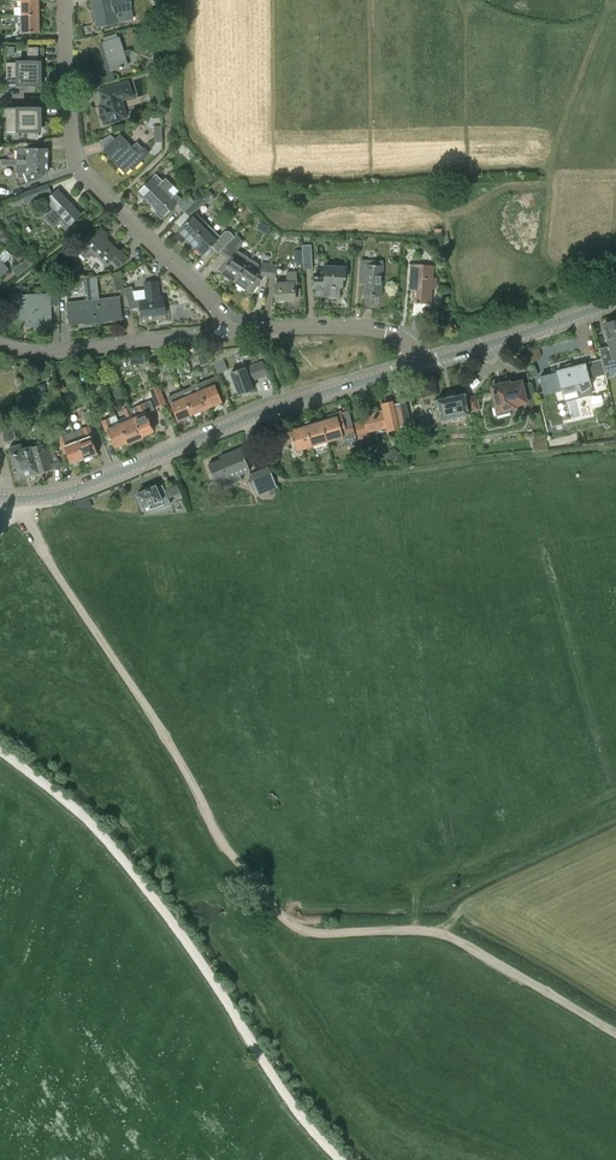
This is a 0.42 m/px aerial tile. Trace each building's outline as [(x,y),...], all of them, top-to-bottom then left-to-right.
[(22,8),(15,9),(15,16),(39,15),(38,0),(21,1),(22,8)] [(97,27),(123,22),(119,4),(112,5),(111,0),(91,0),(97,27)] [(39,15),(15,16),(15,22),(17,24),(22,24),(22,33),(39,33),(39,15)] [(117,34),(103,39),(104,42),(100,44),(106,65),(95,69),(98,78),(112,73),(112,71),(127,67),(117,34)] [(6,63),(6,85),(20,85),(29,85),(29,79),(37,79),(37,49),(34,49),(34,48),(27,48),(27,63),(6,63)] [(104,109),(103,110),(102,110),(101,111),(101,112),(101,113),(104,124),(119,120),(119,119),(119,118),(118,117),(119,116),(119,115),(119,114),(120,113),(121,112),(122,112),(124,111),(121,100),(132,97),(128,84),(123,86),(122,84),(99,91),(104,109)] [(29,116),(29,109),(20,109),(6,109),(6,132),(27,132),(27,139),(34,139),(34,138),(37,138),(37,116),(29,116)] [(154,126),(155,142),(162,142),(162,126),(154,126)] [(120,135),(104,151),(120,167),(126,173),(133,166),(135,168),(149,154),(144,148),(143,149),(137,143),(133,148),(120,135)] [(19,148),(17,150),(17,154),(17,161),(48,161),(48,149),(19,148)] [(17,161),(17,178),(27,178),(29,183),(42,177),(42,173),(48,173),(48,161),(17,161)] [(157,213),(162,218),(181,199),(176,194),(173,197),(168,192),(173,187),(166,179),(163,182),(157,176),(140,193),(158,212),(157,213)] [(21,194),(25,204),(53,194),(49,183),(21,194)] [(58,190),(45,201),(54,210),(48,216),(57,227),(62,223),(67,228),(81,215),(58,190)] [(195,203),(186,212),(190,217),(205,201),(200,196),(193,202),(195,203)] [(188,197),(179,206),(185,211),(186,212),(195,203),(193,202),(188,197)] [(178,232),(190,244),(208,225),(197,213),(178,232)] [(208,225),(190,244),(202,256),(208,250),(215,257),(222,250),(234,237),(229,232),(224,232),(220,237),(208,225)] [(74,252),(83,261),(92,252),(106,266),(111,261),(118,268),(128,258),(120,251),(119,252),(105,238),(108,235),(101,228),(85,245),(83,243),(74,252)] [(0,236),(0,240),(5,244),(10,237),(4,232),(0,236)] [(225,263),(219,271),(222,273),(221,273),(234,282),(250,258),(235,248),(241,239),(237,234),(234,237),(222,250),(232,257),(227,264),(225,263)] [(311,245),(303,246),(303,249),(303,250),(304,263),(304,269),(304,270),(313,269),(311,245)] [(8,269),(3,265),(12,256),(4,248),(0,252),(0,277),(8,269)] [(303,250),(295,250),(295,263),(304,263),(303,250)] [(11,270),(17,276),(32,265),(26,258),(11,270)] [(236,283),(234,285),(241,290),(242,287),(248,291),(248,290),(252,293),(261,280),(256,277),(258,275),(257,274),(258,272),(259,264),(250,258),(234,282),(236,283)] [(56,260),(48,266),(56,277),(64,271),(56,260)] [(262,264),(261,276),(269,277),(270,264),(262,264)] [(270,264),(269,277),(277,277),(278,265),(270,264)] [(365,284),(364,295),(363,309),(380,310),(382,266),(361,265),(360,284),(365,284)] [(432,276),(433,266),(410,265),(409,283),(412,283),(411,315),(423,316),(423,303),(431,303),(432,287),(436,287),(437,277),(432,276)] [(314,277),(314,286),(316,286),(315,296),(339,297),(340,287),(342,287),(343,279),(345,280),(346,267),(325,266),(325,269),(316,269),(316,276),(315,276),(315,277),(314,277)] [(116,292),(124,289),(120,275),(112,277),(116,292)] [(91,277),(93,300),(96,323),(106,322),(106,320),(122,319),(119,297),(100,299),(97,276),(91,277)] [(88,301),(67,303),(69,324),(84,323),(84,324),(96,323),(93,300),(91,277),(83,278),(85,290),(86,290),(88,301)] [(288,278),(288,283),(275,284),(276,301),(295,300),(294,290),(297,290),(296,278),(288,278)] [(124,289),(130,309),(137,308),(140,307),(142,317),(165,314),(163,297),(160,297),(158,281),(144,283),(146,300),(135,301),(132,287),(124,289)] [(49,295),(20,295),(21,320),(26,320),(27,326),(51,326),(50,306),(57,306),(57,297),(59,296),(58,284),(49,284),(49,295)] [(599,349),(601,358),(601,360),(605,374),(615,371),(615,320),(605,323),(604,327),(609,346),(599,349)] [(207,354),(199,357),(202,366),(210,363),(207,354)] [(145,355),(130,357),(131,366),(146,364),(145,355)] [(556,374),(540,378),(543,392),(557,389),(556,387),(561,386),(563,394),(581,389),(582,391),(588,388),(588,389),(592,388),(589,376),(597,374),(597,376),(605,374),(601,360),(585,364),(584,364),(570,368),(569,364),(565,366),(564,367),(565,369),(557,371),(556,372),(556,374)] [(230,373),(238,396),(253,390),(248,377),(257,374),(259,378),(267,375),(262,361),(230,373)] [(173,371),(169,362),(164,365),(165,367),(164,367),(167,373),(173,371)] [(536,368),(529,370),(531,378),(536,376),(537,375),(536,368)] [(280,371),(282,378),(289,376),(287,370),(280,371)] [(217,376),(197,384),(207,408),(221,402),(214,386),(219,383),(217,376)] [(495,408),(497,416),(510,412),(509,409),(515,407),(514,405),(525,402),(526,402),(521,382),(509,385),(508,383),(492,387),(497,407),(495,408)] [(197,384),(182,391),(192,415),(207,408),(197,384)] [(150,390),(157,408),(166,404),(159,386),(150,390)] [(112,390),(115,399),(122,397),(119,388),(112,390)] [(182,391),(168,397),(171,404),(178,421),(192,415),(182,391)] [(433,401),(437,421),(441,420),(469,415),(465,394),(436,400),(437,400),(433,401)] [(479,408),(476,396),(467,398),(469,410),(479,408)] [(28,419),(37,416),(32,398),(23,401),(28,419)] [(526,402),(525,402),(526,410),(534,408),(532,400),(526,402)] [(363,417),(364,420),(354,423),(358,439),(369,436),(368,432),(386,427),(387,431),(399,428),(393,401),(381,404),(383,410),(379,412),(379,413),(363,417)] [(394,405),(399,426),(410,424),(405,403),(394,405)] [(137,407),(129,410),(142,436),(153,431),(147,418),(149,417),(144,404),(137,407)] [(126,417),(118,420),(119,425),(127,443),(127,444),(142,438),(142,436),(129,410),(129,408),(123,410),(126,417)] [(83,412),(87,425),(95,422),(91,409),(83,412)] [(331,419),(321,422),(327,442),(354,434),(352,423),(345,425),(341,412),(330,415),(331,419)] [(127,443),(119,425),(113,428),(109,418),(101,422),(107,435),(109,434),(115,447),(127,443)] [(310,421),(305,423),(306,426),(312,446),(314,455),(327,452),(324,443),(327,442),(321,422),(311,425),(310,421)] [(71,422),(55,428),(63,451),(65,450),(70,464),(84,459),(74,432),(71,422)] [(0,426),(4,442),(15,440),(10,423),(0,426)] [(89,426),(74,432),(84,459),(97,454),(92,440),(94,440),(89,426)] [(290,431),(279,434),(283,447),(294,444),(296,451),(312,446),(306,426),(290,431)] [(48,443),(23,449),(28,477),(40,474),(40,472),(62,467),(60,461),(48,443)] [(28,477),(23,449),(22,445),(9,448),(16,480),(28,477)] [(208,465),(215,482),(225,478),(226,480),(250,471),(241,448),(219,457),(220,460),(208,465)] [(401,456),(395,448),(387,455),(394,463),(401,456)] [(255,489),(256,488),(257,490),(267,486),(268,490),(276,487),(269,469),(251,476),(252,479),(249,480),(253,490),(255,489)] [(155,486),(137,495),(143,507),(147,505),(151,513),(171,506),(162,486),(156,488),(155,486)] [(89,500),(73,505),(75,510),(92,510),(89,500)]
